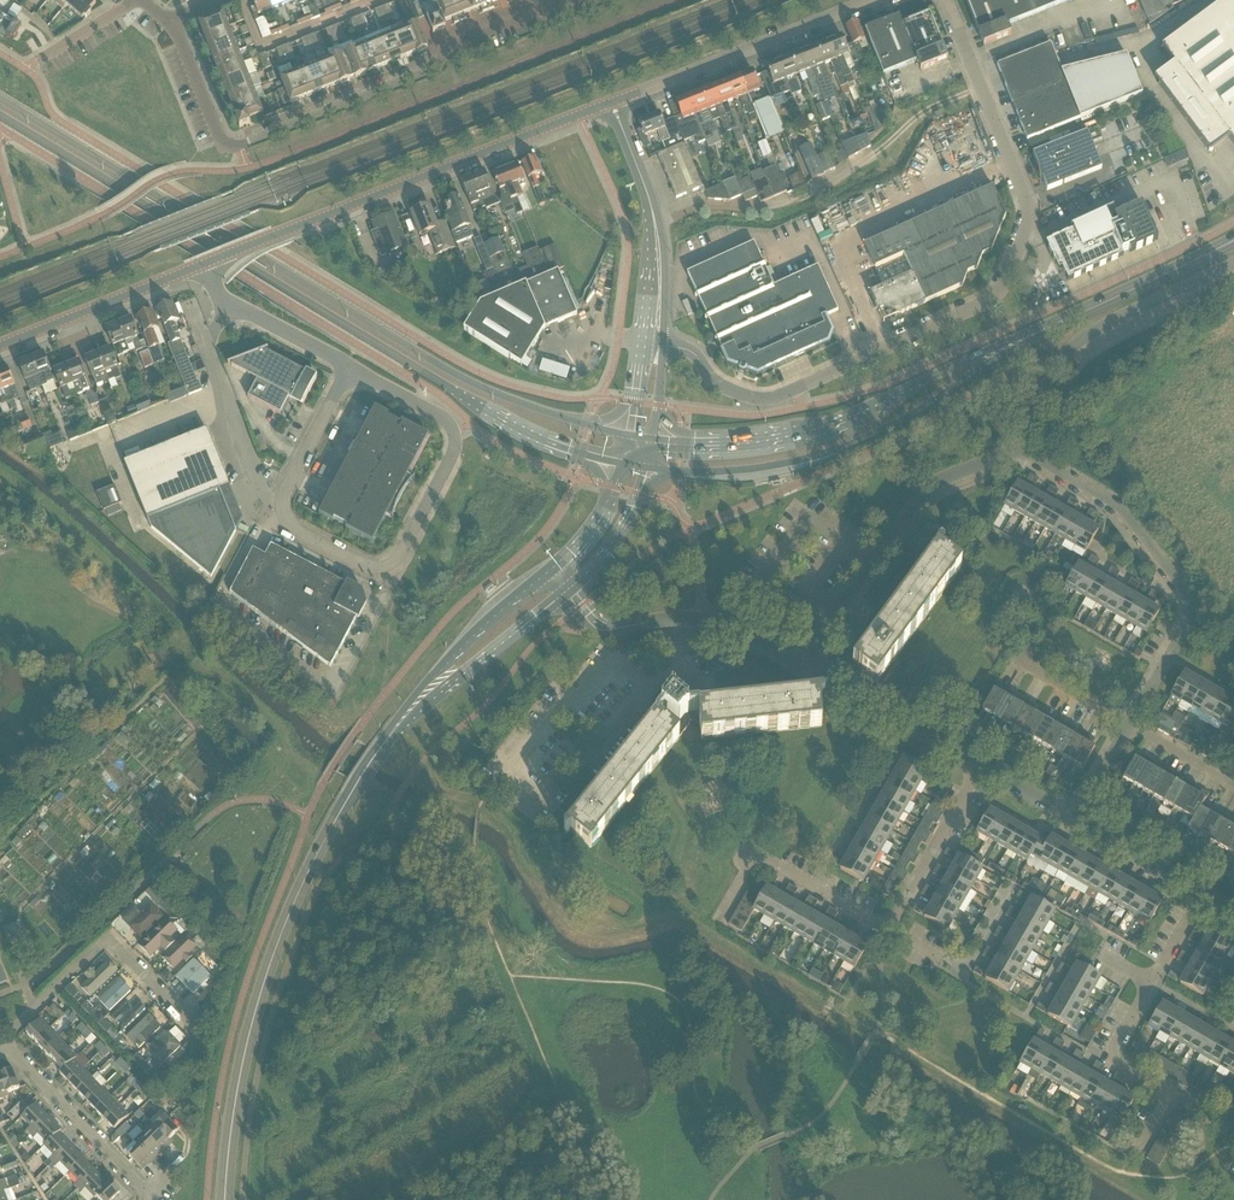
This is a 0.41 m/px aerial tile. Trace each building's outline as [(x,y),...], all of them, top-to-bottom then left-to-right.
[(92,0),(60,0),(83,20),(85,18),(86,19),(91,13),(89,11),(96,3),(92,0)] [(267,0),(252,0),(257,15),(271,9),(267,0)] [(282,0),(267,0),(271,9),(284,4),(282,0)] [(328,0),(320,0),(326,14),(333,11),(331,6),(328,0)] [(436,3),(444,22),(452,19),(455,25),(460,22),(451,0),(443,0),(436,3)] [(460,22),(466,20),(464,14),(472,11),(468,0),(451,0),(460,22)] [(472,11),(480,8),(483,13),(489,11),(484,0),(468,0),(472,11)] [(489,11),(494,9),(492,3),(500,0),(484,0),(489,11)] [(979,33),(984,45),(1011,34),(1008,25),(1006,22),(997,0),(966,0),(979,33)] [(1006,22),(1008,25),(1034,15),(1028,0),(997,0),(1006,22)] [(1054,0),(1028,0),(1034,15),(1057,6),(1054,0)] [(1149,25),(1165,14),(1159,0),(1139,0),(1149,25)] [(1161,48),(1173,64),(1170,67),(1174,73),(1158,84),(1206,148),(1225,134),(1233,146),(1233,0),(1226,0),(1161,48)] [(421,2),(410,6),(416,20),(419,19),(426,16),(433,33),(446,28),(443,22),(444,22),(436,3),(423,8),(421,2)] [(340,3),(331,6),(333,11),(342,8),(340,3)] [(320,17),(316,5),(315,4),(308,7),(311,14),(304,17),(306,22),(313,19),(320,17)] [(389,5),(382,8),(387,21),(394,19),(389,5)] [(387,21),(382,8),(375,10),(380,24),(387,21)] [(204,37),(228,27),(223,14),(199,24),(204,37)] [(237,24),(244,21),(242,14),(234,16),(237,24)] [(930,14),(903,25),(902,25),(917,62),(921,71),(948,60),(930,14)] [(364,15),(357,17),(363,31),(370,28),(364,15)] [(902,25),(903,25),(899,16),(865,29),(883,75),(917,62),(902,25)] [(306,22),(304,17),(296,20),(298,25),(306,22)] [(363,31),(357,17),(350,20),(356,34),(363,31)] [(5,39),(7,35),(14,39),(22,27),(14,22),(12,26),(0,18),(0,36),(5,39)] [(867,47),(865,41),(857,22),(846,26),(846,27),(853,43),(858,56),(859,60),(860,60),(862,66),(867,64),(862,52),(861,49),(867,47)] [(287,24),(278,27),(280,32),(289,29),(287,24)] [(339,24),(332,27),(338,41),(345,38),(339,24)] [(408,29),(405,30),(414,54),(417,53),(418,54),(428,50),(427,48),(427,47),(426,47),(425,44),(426,44),(426,43),(425,43),(418,25),(407,29),(408,29)] [(246,26),(239,29),(242,36),(249,33),(246,26)] [(209,49),(233,39),(228,27),(204,37),(209,49)] [(280,32),(278,27),(269,31),(271,36),(280,32)] [(338,41),(332,27),(325,30),(331,44),(338,41)] [(414,54),(405,30),(393,35),(402,59),(414,54)] [(315,34),(308,37),(313,51),(320,48),(315,34)] [(402,59),(393,35),(380,40),(390,64),(402,59)] [(313,51),(308,37),(301,40),(306,54),(313,51)] [(858,56),(853,43),(846,46),(842,37),(841,38),(839,37),(836,39),(835,40),(830,42),(847,85),(854,82),(847,64),(844,57),(850,54),(853,62),(859,60),(858,56)] [(247,48),(254,46),(254,45),(251,38),(244,41),(247,48)] [(214,61),(238,52),(233,39),(209,49),(214,61)] [(390,64),(380,40),(370,44),(368,45),(377,69),(390,64)] [(847,85),(830,42),(825,44),(823,43),(820,44),(819,47),(818,47),(815,48),(813,47),(810,49),(809,51),(805,52),(816,81),(827,76),(822,65),(825,65),(831,62),(834,69),(841,87),(847,85)] [(290,44),(283,47),(289,61),(296,58),(290,44)] [(1126,56),(1062,72),(1051,44),(997,65),(1009,94),(1027,140),(1081,119),(1142,95),(1126,56)] [(377,69),(368,45),(356,49),(365,73),(366,73),(377,69)] [(289,61),(283,47),(276,50),(282,63),(289,61)] [(365,73),(356,49),(343,54),(353,80),(366,74),(366,73),(365,73)] [(252,60),(259,58),(258,56),(256,50),(249,53),(252,60)] [(219,74),(243,64),(238,52),(214,61),(219,74)] [(816,81),(805,52),(799,54),(797,54),(794,55),(793,57),(792,57),(789,58),(788,57),(784,59),(783,61),(778,63),(790,91),(791,95),(801,91),(795,77),(799,75),(805,72),(808,80),(813,91),(816,98),(817,97),(820,104),(817,105),(824,120),(831,117),(816,81)] [(266,53),(258,56),(259,58),(259,57),(264,70),(271,67),(266,53)] [(353,80),(343,54),(331,59),(341,83),(340,84),(340,85),(353,80)] [(341,83),(331,59),(330,59),(330,60),(319,64),(328,88),(340,84),(341,83)] [(790,91),(778,63),(773,65),(771,64),(768,65),(768,67),(766,67),(767,71),(761,74),(765,85),(775,109),(787,104),(786,101),(783,94),(790,91)] [(224,86),(248,76),(243,64),(219,74),(224,86)] [(328,88),(319,64),(306,69),(316,93),(328,88)] [(316,93),(306,69),(294,74),(304,98),(316,93)] [(760,90),(752,71),(741,76),(748,95),(753,106),(758,104),(754,93),(760,90)] [(274,72),(266,75),(269,82),(276,79),(274,72)] [(304,98),(294,74),(281,79),(282,82),(285,89),(291,103),(304,98)] [(229,98),(253,89),(248,76),(224,86),(229,98)] [(748,95),(741,76),(715,86),(732,131),(739,128),(728,103),(740,98),(743,108),(745,107),(751,123),(758,120),(756,115),(757,115),(753,106),(748,95)] [(285,89),(282,82),(275,84),(278,92),(285,89)] [(715,86),(689,97),(696,116),(708,112),(708,111),(709,111),(709,113),(712,119),(718,116),(722,126),(725,133),(732,131),(715,86)] [(234,111),(258,101),(253,89),(229,98),(234,111)] [(291,103),(285,89),(278,92),(284,106),(291,103)] [(706,141),(689,97),(676,102),(682,116),(674,119),(680,134),(683,142),(696,137),(699,144),(706,141)] [(796,106),(793,99),(786,101),(787,104),(789,109),(796,106)] [(263,114),(258,101),(234,111),(237,117),(235,118),(240,128),(250,124),(249,120),(263,114)] [(882,129),(869,139),(871,145),(888,131),(878,106),(873,108),(882,129)] [(708,112),(696,116),(706,140),(713,138),(711,133),(716,131),(713,122),(712,119),(709,113),(708,112)] [(937,120),(943,118),(940,112),(935,114),(937,120)] [(684,143),(680,134),(674,119),(663,123),(659,114),(639,122),(645,137),(658,132),(666,151),(684,143)] [(1047,190),(1059,186),(1102,168),(1087,132),(1044,149),(1033,154),(1039,169),(1040,179),(1043,179),(1047,190)] [(838,162),(870,147),(864,133),(839,144),(841,149),(834,153),(838,162)] [(757,144),(763,158),(771,155),(766,141),(757,144)] [(684,143),(666,151),(658,154),(676,199),(690,193),(699,189),(701,193),(705,192),(703,187),(685,143),(684,143)] [(1185,151),(1166,160),(1170,168),(1189,160),(1185,151)] [(828,152),(816,157),(824,175),(823,173),(835,169),(828,152)] [(824,175),(816,157),(804,162),(812,180),(824,175)] [(522,163),(533,190),(539,205),(545,203),(534,177),(541,174),(534,158),(532,159),(532,158),(528,159),(528,161),(522,163)] [(509,168),(505,169),(517,198),(522,213),(523,213),(529,211),(518,184),(524,181),(518,164),(514,166),(513,165),(509,167),(509,168)] [(774,198),(786,193),(775,167),(764,171),(766,177),(768,183),(774,198)] [(517,198),(505,169),(500,171),(499,171),(495,172),(495,173),(493,174),(500,191),(506,188),(513,206),(512,207),(513,211),(515,211),(516,215),(522,213),(517,198)] [(484,170),(472,175),(484,202),(495,197),(484,170)] [(801,172),(789,178),(794,190),(807,184),(801,172)] [(472,175),(461,180),(471,207),(484,202),(472,175)] [(750,177),(737,182),(742,196),(745,202),(757,197),(758,197),(755,188),(750,177)] [(742,196),(737,182),(735,178),(722,184),(723,185),(729,201),(742,196)] [(774,198),(768,183),(755,188),(758,197),(757,197),(760,204),(774,198)] [(729,201),(723,185),(705,192),(708,200),(729,201)] [(993,187),(865,245),(884,287),(870,293),(874,301),(876,305),(874,306),(877,311),(878,310),(879,312),(884,309),(884,311),(887,311),(891,312),(893,314),(894,314),(896,317),(963,286),(967,274),(977,269),(982,256),(991,252),(1006,216),(993,187)] [(450,221),(455,232),(451,234),(456,245),(475,237),(458,196),(454,197),(453,197),(450,197),(450,199),(446,200),(447,204),(445,205),(447,212),(446,213),(450,221)] [(1117,225),(1111,227),(1106,216),(1046,243),(1055,263),(1059,261),(1068,281),(1124,256),(1122,252),(1128,250),(1130,253),(1158,240),(1142,204),(1113,217),(1117,225)] [(411,213),(416,228),(419,236),(429,232),(437,254),(455,247),(445,222),(436,225),(429,206),(411,213)] [(404,239),(394,213),(372,222),(378,234),(383,232),(391,252),(401,248),(398,241),(404,239)] [(498,238),(485,244),(505,293),(519,287),(513,272),(498,238)] [(827,317),(838,311),(817,267),(807,272),(774,287),(754,243),(687,273),(696,293),(695,297),(698,298),(706,315),(705,319),(708,320),(716,337),(715,341),(718,342),(723,351),(721,352),(727,366),(739,370),(738,371),(739,373),(744,374),(746,373),(758,377),(830,344),(834,332),(827,317)] [(554,246),(539,252),(548,275),(558,271),(564,268),(554,246)] [(539,252),(537,247),(522,254),(527,266),(533,281),(548,275),(539,252)] [(411,248),(408,255),(415,258),(418,251),(411,248)] [(533,281),(527,266),(513,272),(519,287),(533,281)] [(505,293),(495,269),(483,273),(489,288),(494,298),(505,293)] [(505,293),(494,298),(480,304),(464,330),(511,360),(512,359),(520,364),(530,348),(532,349),(545,329),(577,315),(558,271),(548,275),(533,281),(519,287),(505,293)] [(473,288),(480,303),(492,298),(485,282),(473,288)] [(441,302),(439,313),(450,315),(452,304),(441,302)] [(168,345),(185,388),(188,395),(201,390),(198,382),(197,383),(180,340),(181,340),(174,323),(178,321),(171,303),(162,307),(163,309),(159,311),(172,343),(168,345)] [(142,315),(138,317),(139,319),(143,331),(144,333),(144,334),(150,348),(148,349),(148,351),(154,365),(165,361),(158,346),(159,346),(153,330),(158,329),(157,326),(151,311),(142,315)] [(131,320),(118,324),(127,347),(133,344),(134,347),(135,350),(136,352),(142,350),(137,336),(136,334),(131,320)] [(118,324),(106,329),(112,343),(113,346),(118,357),(123,355),(123,354),(129,351),(129,350),(127,347),(118,324)] [(305,372),(267,352),(266,353),(265,352),(265,351),(268,350),(268,349),(228,364),(228,365),(257,380),(248,397),(280,415),(280,414),(289,397),(292,398),(290,400),(301,406),(302,403),(303,404),(316,378),(317,376),(306,370),(305,372)] [(110,350),(98,354),(108,379),(114,377),(115,380),(121,378),(116,367),(117,366),(110,350)] [(140,354),(138,355),(144,369),(154,365),(148,351),(140,354)] [(105,371),(98,354),(96,355),(95,354),(94,353),(88,356),(88,357),(89,358),(86,359),(97,387),(103,385),(99,374),(105,371)] [(43,354),(31,359),(38,376),(42,387),(54,382),(50,371),(49,367),(43,354)] [(31,359),(19,364),(24,377),(26,381),(26,380),(30,392),(42,387),(38,376),(31,359)] [(79,362),(67,367),(73,384),(78,395),(86,392),(89,398),(96,395),(90,390),(85,379),(86,379),(84,375),(79,362)] [(67,367),(55,372),(60,384),(61,389),(62,389),(66,400),(72,397),(67,386),(73,384),(67,367)] [(0,372),(0,377),(1,380),(0,381),(0,384),(1,387),(3,386),(5,390),(4,390),(9,403),(14,401),(20,399),(8,368),(6,369),(6,368),(1,370),(2,371),(0,372)] [(2,405),(2,406),(9,403),(4,390),(5,390),(3,386),(1,387),(0,384),(0,406),(2,405)] [(189,396),(188,395),(185,388),(166,396),(169,404),(189,396)] [(135,404),(138,412),(151,407),(148,399),(135,404)] [(66,407),(69,413),(78,409),(75,404),(66,407)] [(129,416),(137,413),(134,405),(126,409),(129,416)] [(400,491),(407,477),(410,479),(410,478),(407,477),(428,437),(402,423),(400,425),(388,419),(389,416),(375,409),(347,463),(325,504),(320,513),(319,516),(333,523),(334,521),(347,528),(345,530),(372,544),(386,517),(395,500),(397,502),(401,495),(398,494),(400,491)] [(112,410),(103,413),(107,425),(116,421),(112,410)] [(27,417),(18,421),(23,431),(31,428),(27,417)] [(74,428),(66,431),(69,440),(70,441),(78,438),(77,436),(74,428)] [(48,449),(63,442),(57,430),(42,437),(48,449)] [(168,542),(211,578),(236,531),(242,519),(207,432),(206,430),(124,462),(150,528),(168,542)] [(48,452),(42,437),(21,445),(24,454),(26,453),(28,459),(48,452)] [(264,464),(270,467),(273,461),(267,457),(264,464)] [(1030,486),(1034,478),(1030,476),(1025,483),(1030,486)] [(1039,481),(1034,478),(1030,486),(1034,489),(1039,481)] [(1014,513),(1027,491),(1017,485),(1004,507),(1014,513)] [(114,486),(97,493),(104,511),(121,504),(114,486)] [(1050,498),(1054,490),(1050,487),(1045,495),(1050,498)] [(1054,501),(1059,492),(1054,490),(1050,498),(1054,501)] [(1024,519),(1037,497),(1027,491),(1014,513),(1024,519)] [(1034,525),(1047,502),(1037,497),(1024,519),(1034,525)] [(1070,510),(1074,501),(1070,499),(1065,507),(1070,510)] [(1079,504),(1074,501),(1070,510),(1074,512),(1079,504)] [(1044,530),(1057,508),(1047,502),(1034,525),(1044,530)] [(1054,536),(1067,514),(1057,508),(1044,530),(1054,536)] [(1090,521),(1094,513),(1089,510),(1085,518),(1090,521)] [(1098,515),(1094,513),(1090,521),(1094,523),(1098,515)] [(1064,542),(1077,520),(1067,514),(1054,536),(1064,542)] [(1074,548),(1087,526),(1077,520),(1064,542),(1074,548)] [(1097,532),(1087,526),(1074,548),(1085,554),(1097,532)] [(330,668),(356,618),(358,620),(366,604),(362,590),(346,582),(345,585),(271,545),(265,556),(253,549),(247,560),(229,593),(320,660),(330,668)] [(1048,552),(1045,559),(1052,563),(1056,557),(1048,552)] [(960,571),(938,554),(875,640),(866,634),(853,651),(862,658),(854,669),(877,685),(887,671),(893,663),(901,651),(960,571)] [(1090,567),(1095,559),(1090,557),(1086,565),(1090,567)] [(1100,562),(1095,559),(1090,567),(1095,570),(1100,562)] [(1075,594),(1088,572),(1077,566),(1065,588),(1075,594)] [(1111,579),(1115,571),(1111,568),(1106,576),(1111,579)] [(1120,574),(1115,571),(1111,579),(1115,582),(1120,574)] [(1085,600),(1098,578),(1088,572),(1075,594),(1085,600)] [(1095,606),(1108,583),(1098,578),(1085,600),(1095,606)] [(1131,591),(1135,583),(1130,580),(1126,588),(1131,591)] [(1105,611),(1118,589),(1108,583),(1095,606),(1105,611)] [(1135,593),(1140,585),(1135,583),(1131,591),(1135,593)] [(1115,617),(1128,595),(1118,589),(1105,611),(1115,617)] [(1151,602),(1155,594),(1151,592),(1146,599),(1151,602)] [(1155,604),(1160,597),(1155,594),(1151,602),(1155,604)] [(1125,623),(1138,601),(1128,595),(1115,617),(1125,623)] [(1135,629),(1148,607),(1138,601),(1125,623),(1135,629)] [(1146,635),(1159,613),(1148,607),(1135,629),(1146,635)] [(790,625),(800,633),(809,620),(799,613),(790,625)] [(1133,656),(1139,660),(1143,654),(1136,650),(1133,656)] [(731,703),(728,676),(728,674),(727,674),(715,675),(716,684),(718,704),(731,703)] [(1181,703),(1194,680),(1183,674),(1171,697),(1181,703)] [(1191,708),(1204,686),(1194,680),(1181,703),(1191,708)] [(650,731),(568,833),(590,850),(599,839),(678,739),(689,726),(689,722),(698,721),(700,741),(714,739),(803,730),(820,728),(820,721),(818,702),(810,702),(735,710),(700,713),(700,711),(696,706),(695,707),(691,702),(690,703),(686,698),(685,699),(681,696),(682,694),(677,692),(678,691),(667,683),(650,703),(664,714),(657,722),(650,731)] [(1201,714),(1214,692),(1204,686),(1191,708),(1201,714)] [(991,719),(1007,692),(1000,688),(997,694),(993,692),(981,713),(991,719)] [(1002,725),(1014,704),(1011,702),(1014,696),(1007,692),(991,719),(1001,725),(1002,725)] [(1211,720),(1224,698),(1214,692),(1201,714),(1198,719),(1208,725),(1211,720)] [(1233,704),(1224,698),(1211,720),(1221,726),(1233,704)] [(1012,731),(1027,703),(1020,699),(1017,705),(1014,704),(1002,725),(1001,725),(999,729),(1009,735),(1012,731)] [(1022,736),(1034,715),(1031,714),(1034,707),(1027,703),(1012,731),(1022,736)] [(1221,726),(1232,732),(1233,728),(1233,704),(1221,726)] [(1032,742),(1047,715),(1040,711),(1037,717),(1034,715),(1022,736),(1032,742)] [(1175,737),(1184,721),(1186,718),(1176,712),(1163,735),(1169,738),(1171,734),(1175,737)] [(1042,748),(1054,727),(1051,725),(1054,719),(1047,715),(1032,742),(1042,748)] [(1170,722),(1160,716),(1154,725),(1159,727),(1157,731),(1163,735),(1170,722)] [(1052,754),(1067,726),(1060,722),(1057,728),(1054,727),(1042,748),(1052,754)] [(1062,759),(1074,738),(1071,737),(1075,731),(1067,726),(1052,754),(1062,759)] [(1184,730),(1180,728),(1175,737),(1179,739),(1184,730)] [(1072,765),(1087,738),(1080,734),(1077,740),(1074,738),(1062,759),(1072,765)] [(1195,748),(1200,739),(1196,736),(1190,745),(1195,748)] [(1082,771),(1094,750),(1091,748),(1094,742),(1087,738),(1072,765),(1082,771)] [(1199,751),(1204,742),(1205,742),(1200,739),(1195,748),(1199,751)] [(1221,751),(1215,748),(1210,757),(1216,760),(1221,751)] [(1054,780),(1062,761),(1051,756),(1043,775),(1054,780)] [(1132,788),(1148,760),(1141,756),(1137,763),(1134,761),(1118,787),(1128,793),(1132,788)] [(904,759),(898,770),(920,783),(926,772),(904,759)] [(1142,793),(1154,773),(1151,771),(1155,765),(1148,760),(1132,788),(1142,793)] [(1152,799),(1168,772),(1161,768),(1157,774),(1154,773),(1142,793),(1152,799)] [(920,783),(898,770),(892,780),(914,793),(920,783)] [(1162,805),(1174,784),(1171,782),(1175,776),(1168,772),(1152,799),(1162,805)] [(914,793),(892,780),(886,790),(909,803),(914,793)] [(1172,811),(1188,784),(1181,780),(1177,786),(1174,784),(1162,805),(1172,811)] [(945,783),(942,788),(951,793),(954,788),(945,783)] [(1182,816),(1195,795),(1191,794),(1195,788),(1188,784),(1172,811),(1182,816)] [(909,803),(886,790),(881,800),(903,813),(909,803)] [(1192,822),(1203,805),(1209,795),(1201,791),(1198,797),(1195,795),(1182,816),(1179,822),(1189,827),(1192,822)] [(936,799),(933,803),(942,809),(945,804),(936,799)] [(903,813),(881,800),(875,810),(897,823),(903,813)] [(942,809),(933,803),(931,808),(939,813),(942,809)] [(1197,837),(1209,816),(1206,815),(1210,809),(1203,805),(1192,822),(1186,831),(1197,837)] [(897,823),(875,810),(869,820),(891,833),(897,823)] [(986,840),(999,818),(989,812),(976,834),(986,840)] [(1207,843),(1223,816),(1216,812),(1212,818),(1209,816),(1197,837),(1207,843)] [(1217,849),(1229,828),(1226,826),(1230,820),(1223,816),(1207,843),(1204,848),(1214,854),(1217,849)] [(996,846),(1009,824),(999,818),(986,840),(996,846)] [(924,819),(922,824),(930,829),(933,824),(924,819)] [(891,833),(869,820),(863,830),(885,843),(891,833)] [(930,829),(922,824),(919,828),(928,833),(930,829)] [(1006,851),(1019,829),(1009,824),(996,846),(1006,851)] [(1233,843),(1233,827),(1232,830),(1229,828),(1217,849),(1214,854),(1224,860),(1227,855),(1233,843)] [(1016,857),(1029,835),(1019,829),(1006,851),(1016,857)] [(885,843),(863,830),(857,840),(880,853),(885,843)] [(1030,857),(1039,841),(1035,838),(1029,835),(1016,857),(1022,860),(1027,863),(1030,857)] [(919,849),(921,844),(913,839),(910,844),(919,849)] [(1047,867),(1060,845),(1050,839),(1046,845),(1039,841),(1030,857),(1037,861),(1047,867)] [(880,853),(857,840),(851,850),(874,863),(880,853)] [(916,853),(919,849),(910,844),(907,848),(916,853)] [(1060,845),(1047,867),(1057,873),(1070,851),(1060,845)] [(874,863),(851,850),(846,860),(868,873),(874,863)] [(944,855),(952,860),(955,856),(946,851),(944,855)] [(1067,878),(1080,856),(1070,851),(1057,873),(1067,878)] [(973,862),(976,857),(968,853),(965,858),(973,862)] [(1077,884),(1090,862),(1080,856),(1067,878),(1077,884)] [(981,867),(984,862),(976,857),(973,862),(981,867)] [(975,881),(981,871),(959,858),(953,868),(975,881)] [(907,869),(910,864),(901,859),(898,864),(907,869)] [(868,873),(846,860),(839,871),(862,884),(868,873)] [(1087,890),(1100,868),(1090,862),(1077,884),(1087,890)] [(907,869),(898,864),(896,868),(905,873),(907,869)] [(993,874),(996,869),(988,864),(986,869),(993,874)] [(937,866),(935,871),(943,875),(946,871),(937,866)] [(975,881),(953,868),(947,878),(969,891),(975,881)] [(1098,896),(1110,874),(1100,868),(1087,890),(1098,896)] [(1004,873),(996,869),(993,874),(1001,878),(1004,873)] [(943,875),(935,871),(932,875),(940,880),(943,875)] [(1108,902),(1120,880),(1110,874),(1098,896),(1108,902)] [(1006,875),(1003,880),(1014,886),(1017,881),(1006,875)] [(773,888),(778,879),(773,876),(768,885),(773,888)] [(947,878),(941,888),(964,901),(969,891),(947,878)] [(889,879),(887,884),(895,889),(898,884),(889,879)] [(1118,907),(1130,885),(1120,880),(1108,902),(1118,907)] [(1032,881),(1028,887),(1034,890),(1037,884),(1032,881)] [(895,889),(887,884),(884,888),(893,893),(895,889)] [(1045,889),(1037,884),(1034,890),(1041,895),(1045,889)] [(1021,890),(1031,896),(1034,890),(1028,887),(1023,885),(1021,890)] [(1128,913),(1140,891),(1130,885),(1118,907),(1128,913)] [(788,897),(793,888),(789,886),(784,894),(788,897)] [(926,886),(923,891),(931,896),(934,891),(926,886)] [(750,887),(747,893),(759,900),(763,894),(750,887)] [(151,888),(145,893),(158,906),(159,906),(164,901),(151,888)] [(798,891),(793,888),(788,897),(793,899),(798,891)] [(941,888),(936,898),(958,911),(964,901),(941,888)] [(763,917),(776,895),(766,889),(763,894),(759,900),(756,906),(753,912),(763,917)] [(1041,895),(1034,890),(1031,896),(1039,900),(1041,895)] [(931,896),(923,891),(920,895),(929,900),(931,896)] [(1050,891),(1046,898),(1054,902),(1057,896),(1050,891)] [(1138,919),(1150,897),(1140,891),(1128,913),(1138,919)] [(759,900),(747,893),(743,898),(756,906),(759,900)] [(1016,897),(1024,902),(1027,897),(1019,893),(1016,897)] [(773,923),(786,901),(776,895),(763,917),(773,923)] [(809,908),(813,900),(809,897),(804,906),(809,908)] [(1161,903),(1150,897),(1138,919),(1148,925),(1161,903)] [(756,906),(743,898),(740,904),(753,912),(756,906)] [(958,911),(935,898),(930,908),(952,921),(958,911)] [(1051,907),(1054,902),(1046,898),(1043,903),(1051,907)] [(818,902),(813,900),(809,908),(813,911),(818,902)] [(1031,900),(1026,910),(1048,923),(1054,912),(1031,900)] [(166,918),(173,911),(164,901),(159,906),(167,915),(165,917),(166,918)] [(783,929),(796,907),(786,901),(773,923),(783,929)] [(1054,902),(1051,907),(1058,911),(1061,906),(1054,902)] [(753,912),(740,904),(736,911),(749,919),(753,912)] [(134,949),(163,920),(149,906),(120,935),(134,949)] [(914,906),(911,911),(919,916),(922,911),(914,906)] [(793,935),(806,912),(796,907),(783,929),(793,935)] [(952,921),(930,908),(924,918),(946,931),(952,921)] [(1010,908),(1007,913),(1016,918),(1018,913),(1010,908)] [(829,920),(833,911),(829,909),(824,917),(829,920)] [(1063,914),(1071,919),(1074,914),(1066,909),(1063,914)] [(1048,923),(1026,910),(1020,920),(1042,933),(1048,923)] [(180,919),(173,911),(166,918),(173,926),(175,924),(184,932),(184,933),(187,930),(190,928),(180,919)] [(749,919),(736,911),(732,918),(745,926),(749,919)] [(838,914),(833,911),(829,920),(833,922),(838,914)] [(803,940),(816,918),(806,912),(793,935),(803,940)] [(1016,918),(1007,913),(1005,917),(1013,922),(1016,918)] [(1082,918),(1074,914),(1071,919),(1079,923),(1081,918),(1082,918)] [(1094,926),(1097,921),(1089,916),(1086,921),(1094,926)] [(745,926),(732,918),(728,926),(741,933),(745,926)] [(814,946),(826,924),(816,918),(803,940),(814,946)] [(150,966),(180,936),(163,920),(134,949),(150,966)] [(849,931),(854,923),(849,920),(844,929),(849,931)] [(1042,933),(1020,920),(1014,930),(1036,943),(1042,933)] [(1104,925),(1097,921),(1094,926),(1101,930),(1104,925)] [(29,944),(18,922),(8,928),(19,950),(29,944)] [(858,925),(854,923),(849,931),(853,934),(858,925)] [(824,952),(836,930),(826,924),(814,946),(824,952)] [(190,928),(187,930),(184,933),(201,950),(207,945),(206,945),(197,936),(190,928)] [(998,928),(996,933),(1004,937),(1007,933),(998,928)] [(1114,937),(1117,932),(1109,928),(1106,933),(1114,937)] [(834,958),(846,935),(836,930),(824,952),(834,958)] [(1030,953),(1036,943),(1014,930),(1008,940),(1030,953)] [(1217,931),(1213,938),(1208,935),(1202,945),(1224,958),(1233,941),(1217,931)] [(874,935),(869,932),(864,940),(869,943),(874,935)] [(1124,937),(1117,932),(1114,937),(1122,942),(1124,937)] [(1004,937),(996,933),(993,937),(1001,942),(1004,937)] [(1201,938),(1193,933),(1190,938),(1198,943),(1201,938)] [(844,964),(856,941),(846,935),(834,958),(844,964)] [(150,966),(164,979),(194,949),(180,936),(150,966)] [(1198,943),(1190,938),(1187,942),(1196,947),(1198,943)] [(1130,939),(1127,944),(1135,949),(1138,944),(1130,939)] [(1025,963),(1030,953),(1008,940),(1002,950),(1025,963)] [(867,947),(856,941),(844,964),(854,969),(867,947)] [(769,952),(778,957),(783,949),(774,944),(769,952)] [(207,945),(201,950),(210,959),(215,954),(212,951),(207,945)] [(1224,958),(1202,945),(1196,955),(1219,968),(1224,958)] [(987,948),(984,953),(993,958),(995,953),(987,948)] [(1025,963),(1002,950),(996,960),(1019,973),(1025,963)] [(993,958),(984,953),(981,957),(990,962),(993,958)] [(1181,953),(1178,958),(1187,963),(1189,958),(1181,953)] [(1219,968),(1196,955),(1191,965),(1213,978),(1219,968)] [(75,980),(90,998),(118,975),(103,956),(75,980)] [(1187,963),(1178,958),(1176,962),(1184,967),(1187,963)] [(206,975),(191,960),(175,976),(191,991),(206,975)] [(1019,973),(996,960),(990,971),(1013,983),(1019,973)] [(1061,964),(1058,969),(1067,973),(1069,969),(1061,964)] [(1099,978),(1077,965),(1071,976),(1093,989),(1099,978)] [(1213,978),(1191,965),(1185,975),(1207,988),(1213,978)] [(981,978),(984,973),(975,968),(972,974),(981,978)] [(1067,973),(1058,969),(1056,973),(1064,978),(1067,973)] [(990,971),(985,981),(1007,994),(1013,983),(990,971)] [(809,979),(819,985),(823,977),(813,972),(809,979)] [(1169,973),(1169,974),(1167,978),(1175,983),(1178,978),(1169,973)] [(1207,988),(1185,975),(1179,985),(1201,998),(1207,988)] [(1087,999),(1093,989),(1071,976),(1065,986),(1087,999)] [(823,977),(819,985),(827,988),(830,981),(823,977)] [(122,982),(100,1002),(110,1013),(132,993),(122,982)] [(831,990),(840,995),(844,988),(835,983),(831,990)] [(1049,984),(1047,989),(1055,994),(1058,989),(1049,984)] [(79,993),(70,985),(65,990),(74,999),(79,993)] [(1081,1009),(1087,999),(1065,986),(1059,996),(1081,1009)] [(1055,994),(1047,989),(1044,993),(1052,998),(1055,994)] [(110,1018),(122,1031),(150,1006),(138,993),(110,1018)] [(1075,1019),(1081,1009),(1059,996),(1053,1006),(1075,1019)] [(1109,1010),(1115,1000),(1109,997),(1103,1007),(1109,1010)] [(99,1025),(104,1020),(109,1015),(100,1005),(95,1010),(86,1002),(81,1007),(99,1025)] [(59,1020),(64,1015),(54,1004),(49,1010),(59,1020)] [(1038,1004),(1035,1010),(1043,1015),(1046,1009),(1038,1004)] [(1159,1032),(1171,1011),(1161,1005),(1148,1026),(1159,1032)] [(1069,1030),(1075,1019),(1053,1006),(1047,1017),(1069,1030)] [(166,1023),(155,1011),(127,1037),(137,1049),(166,1023)] [(1169,1038),(1181,1016),(1171,1011),(1159,1032),(1169,1038)] [(78,1019),(73,1014),(68,1019),(73,1025),(78,1019)] [(1179,1044),(1191,1022),(1181,1016),(1169,1038),(1179,1044)] [(35,1042),(49,1029),(40,1019),(26,1033),(35,1042)] [(120,1037),(104,1020),(99,1025),(115,1042),(120,1037)] [(1189,1050),(1201,1028),(1191,1022),(1179,1044),(1189,1050)] [(77,1029),(82,1034),(87,1029),(82,1024),(77,1029)] [(162,1064),(187,1040),(172,1024),(147,1048),(162,1064)] [(1079,1038),(1089,1044),(1097,1031),(1087,1025),(1079,1038)] [(1199,1056),(1211,1034),(1201,1028),(1189,1050),(1199,1056)] [(44,1052),(58,1038),(49,1029),(35,1042),(44,1052)] [(87,1039),(92,1035),(87,1029),(82,1034),(87,1039)] [(1044,1033),(1039,1030),(1035,1038),(1039,1041),(1044,1033)] [(1209,1061),(1222,1040),(1211,1034),(1199,1056),(1209,1061)] [(136,1053),(120,1037),(115,1042),(131,1058),(136,1053)] [(53,1061),(67,1048),(58,1038),(44,1052),(53,1061)] [(1055,1050),(1060,1042),(1055,1039),(1051,1048),(1055,1050)] [(1219,1067),(1231,1045),(1222,1040),(1209,1061),(1219,1067)] [(1030,1070),(1042,1048),(1032,1042),(1020,1064),(1030,1070)] [(1065,1045),(1060,1042),(1055,1050),(1060,1053),(1065,1045)] [(105,1048),(100,1043),(95,1047),(100,1052),(105,1048)] [(1137,1056),(1142,1047),(1138,1045),(1133,1054),(1137,1056)] [(1233,1064),(1233,1047),(1231,1045),(1219,1067),(1229,1073),(1233,1064)] [(74,1060),(77,1058),(67,1048),(53,1061),(62,1071),(74,1060)] [(110,1053),(105,1048),(100,1052),(105,1058),(110,1053)] [(1040,1076),(1052,1054),(1042,1048),(1030,1070),(1040,1076)] [(1075,1061),(1080,1053),(1075,1051),(1070,1059),(1075,1061)] [(146,1063),(136,1053),(131,1058),(154,1082),(163,1074),(149,1059),(146,1063)] [(1084,1056),(1080,1053),(1075,1061),(1080,1064),(1084,1056)] [(1050,1082),(1062,1060),(1052,1054),(1040,1076),(1050,1082)] [(1153,1066),(1158,1057),(1154,1054),(1149,1063),(1153,1066)] [(1162,1059),(1158,1057),(1153,1066),(1157,1068),(1162,1059)] [(116,1064),(121,1069),(126,1064),(121,1059),(116,1064)] [(83,1069),(74,1060),(62,1071),(60,1073),(69,1083),(83,1069)] [(1060,1087),(1072,1066),(1062,1060),(1050,1082),(1060,1087)] [(1095,1073),(1100,1064),(1096,1062),(1091,1070),(1095,1073)] [(131,1070),(126,1064),(121,1069),(126,1074),(131,1070)] [(1105,1067),(1100,1064),(1095,1073),(1100,1075),(1105,1067)] [(1070,1093),(1083,1072),(1072,1066),(1060,1087),(1070,1093)] [(1173,1077),(1178,1068),(1174,1066),(1169,1075),(1173,1077)] [(1178,1080),(1183,1071),(1178,1068),(1173,1077),(1178,1080)] [(78,1092),(92,1078),(83,1069),(69,1083),(78,1092)] [(0,1079),(6,1094),(7,1093),(19,1088),(12,1070),(0,1075),(0,1078),(0,1079)] [(1080,1099),(1093,1077),(1083,1072),(1070,1093),(1080,1099)] [(1115,1084),(1120,1076),(1116,1074),(1111,1082),(1115,1084)] [(1125,1079),(1120,1076),(1115,1084),(1120,1087),(1125,1079)] [(1090,1105),(1103,1083),(1093,1077),(1080,1099),(1090,1105)] [(1193,1089),(1198,1080),(1194,1077),(1189,1086),(1193,1089)] [(87,1102),(101,1088),(92,1078),(78,1092),(87,1102)] [(0,1079),(0,1100),(9,1097),(7,1093),(6,1094),(0,1079)] [(136,1080),(132,1085),(137,1090),(141,1086),(136,1080)] [(1024,1080),(1015,1096),(1020,1099),(1029,1083),(1024,1080)] [(1200,1087),(1203,1082),(1198,1080),(1193,1089),(1198,1091),(1200,1087)] [(1100,1110),(1113,1089),(1103,1083),(1090,1105),(1100,1110)] [(1015,1096),(1019,1088),(1014,1085),(1010,1093),(1015,1096)] [(1136,1085),(1131,1094),(1136,1096),(1141,1088),(1136,1085)] [(141,1086),(137,1090),(142,1095),(146,1091),(141,1086)] [(1216,1096),(1219,1091),(1211,1087),(1208,1092),(1216,1096)] [(96,1111),(110,1097),(101,1088),(87,1102),(96,1111)] [(1110,1116),(1123,1095),(1113,1089),(1100,1110),(1110,1116)] [(1226,1096),(1219,1091),(1216,1096),(1223,1101),(1226,1096)] [(1133,1101),(1123,1095),(1110,1116),(1121,1122),(1133,1101)] [(150,1101),(160,1111),(165,1106),(155,1096),(150,1101)] [(105,1121),(120,1107),(110,1097),(96,1111),(105,1121)] [(22,1101),(14,1110),(18,1115),(27,1106),(22,1101)] [(30,1134),(48,1117),(44,1113),(35,1104),(26,1113),(21,1117),(30,1126),(30,1127),(27,1131),(30,1134)] [(129,1116),(120,1107),(105,1121),(114,1130),(129,1116)] [(1185,1123),(1188,1117),(1189,1116),(1176,1109),(1172,1115),(1185,1123)] [(13,1120),(18,1115),(14,1110),(8,1115),(13,1120)] [(140,1110),(135,1115),(139,1120),(145,1115),(140,1110)] [(1181,1129),(1185,1123),(1172,1115),(1168,1121),(1181,1129)] [(47,1144),(58,1133),(61,1131),(52,1122),(48,1117),(30,1134),(34,1138),(38,1135),(46,1143),(47,1144)] [(165,1117),(155,1126),(169,1140),(178,1131),(165,1117)] [(1181,1129),(1168,1121),(1165,1128),(1178,1135),(1181,1129)] [(131,1128),(126,1124),(121,1129),(126,1133),(131,1128)] [(172,1143),(169,1140),(155,1126),(154,1127),(157,1129),(148,1138),(162,1152),(172,1143)] [(1178,1135),(1165,1128),(1161,1134),(1174,1141),(1178,1135)] [(120,1139),(126,1133),(121,1129),(116,1134),(120,1139)] [(162,1152),(148,1138),(143,1132),(133,1142),(138,1147),(152,1161),(162,1152)] [(71,1146),(58,1133),(47,1144),(46,1143),(44,1146),(53,1156),(44,1164),(48,1167),(53,1163),(71,1146)] [(1174,1141),(1161,1134),(1157,1141),(1170,1148),(1174,1141)] [(1170,1148),(1157,1141),(1154,1147),(1166,1154),(1170,1148)] [(83,1159),(71,1146),(53,1163),(56,1167),(60,1163),(69,1172),(83,1159)] [(143,1171),(152,1161),(138,1147),(129,1156),(143,1171)] [(1166,1154),(1154,1147),(1150,1153),(1163,1161),(1166,1154)] [(1163,1161),(1150,1153),(1146,1159),(1159,1167),(1163,1161)] [(78,1189),(95,1172),(83,1159),(69,1172),(78,1181),(74,1185),(75,1186),(78,1189)] [(108,1185),(95,1172),(78,1189),(82,1193),(85,1189),(95,1199),(97,1197),(96,1196),(108,1185)] [(108,1185),(96,1196),(97,1197),(100,1199),(112,1199),(120,1192),(110,1182),(108,1185)] [(0,1187),(0,1199),(7,1199),(3,1192),(8,1190),(6,1185),(0,1187)]
